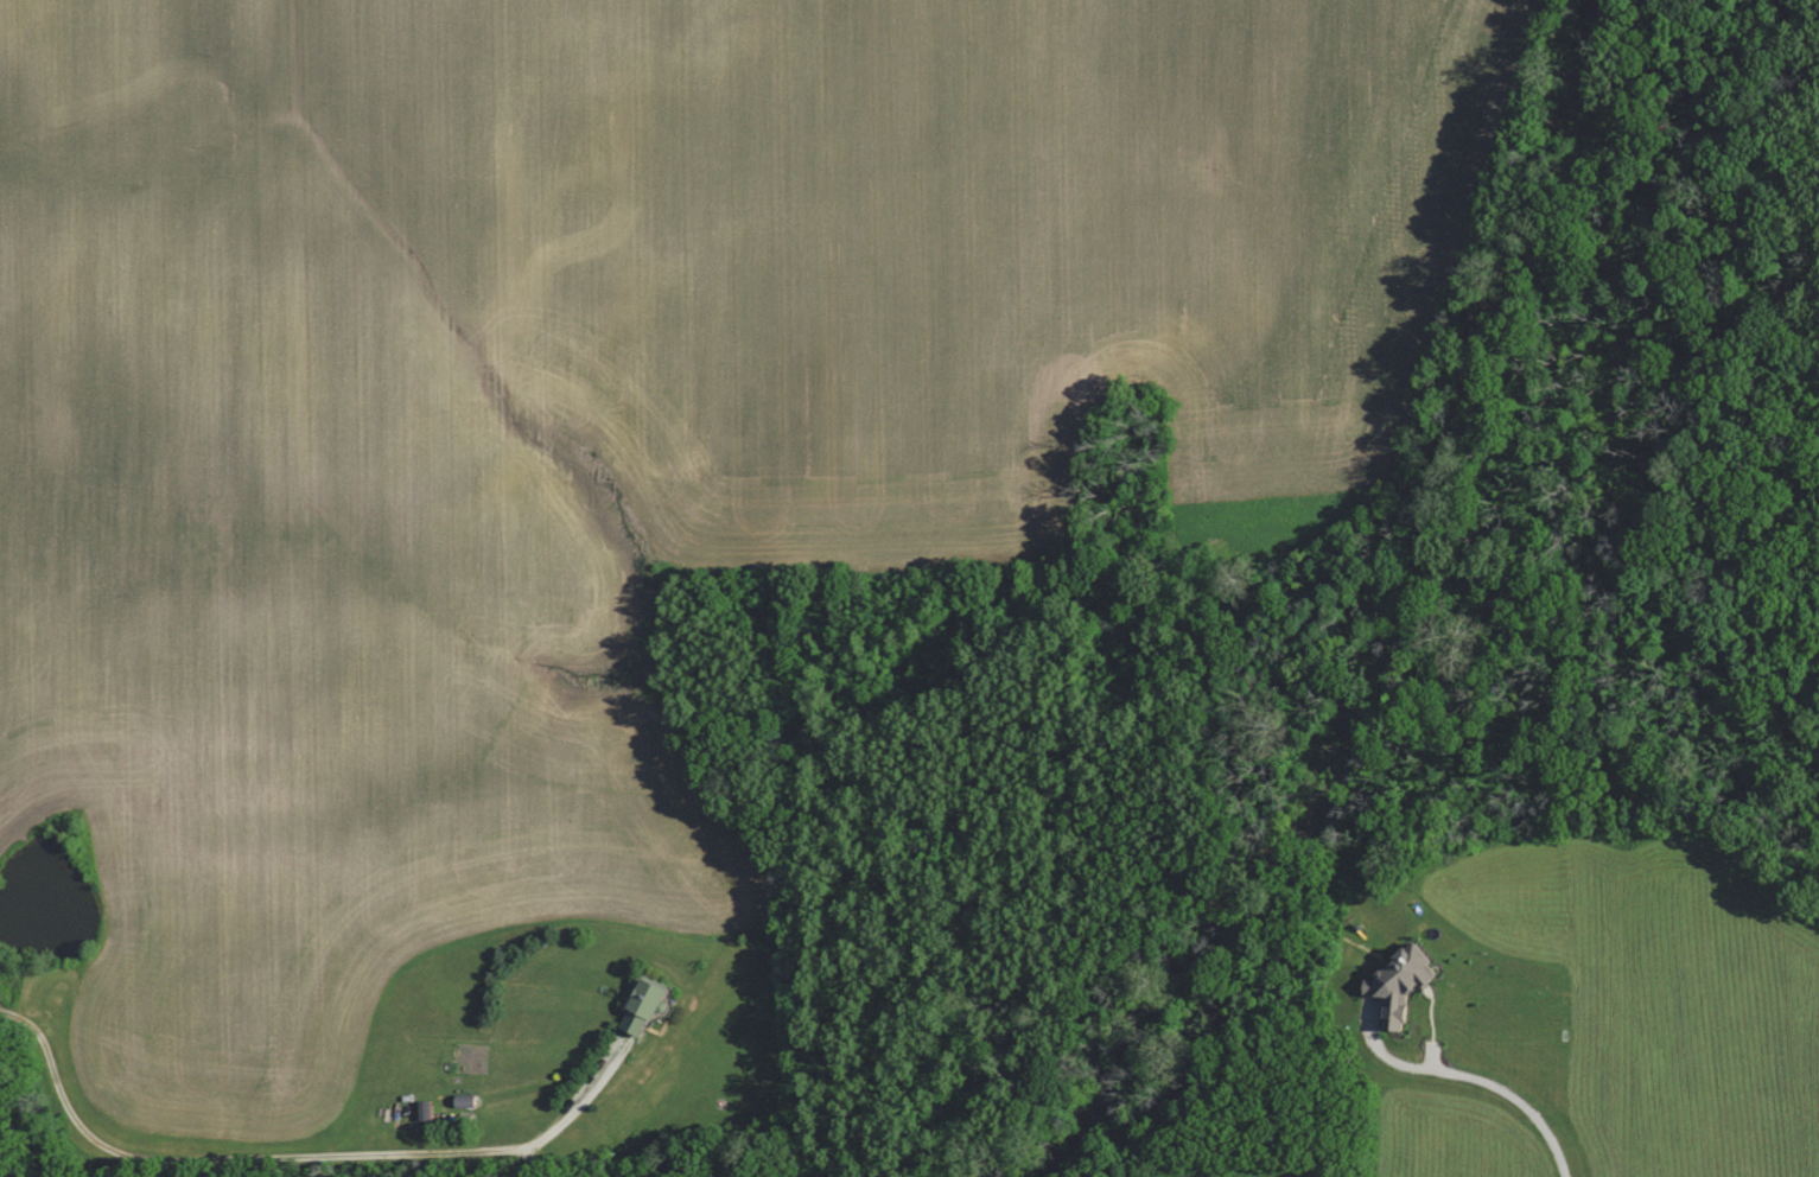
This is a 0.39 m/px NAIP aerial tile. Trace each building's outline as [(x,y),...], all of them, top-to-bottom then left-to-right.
[(1398,1030),(1404,987),(1409,982),(1421,996),(1423,981),(1432,973),(1426,966),(1427,959),(1409,939),(1402,946),(1395,945),(1386,953),(1385,958),(1369,973),(1369,972),(1359,981),(1357,992),(1377,995),(1384,1004),(1381,1027),(1398,1030)] [(639,1036),(660,987),(634,976),(620,1008),(625,1010),(618,1027),(639,1036)]
